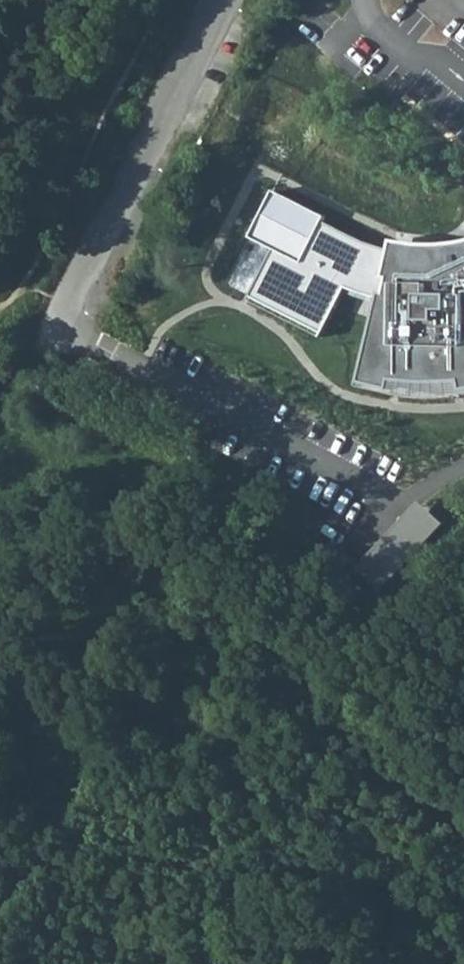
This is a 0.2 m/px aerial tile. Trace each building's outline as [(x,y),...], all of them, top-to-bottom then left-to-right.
[(252,236),(278,250),(280,245),(303,256),(305,253),(324,262),(323,266),(350,279),(346,289),(382,300),(392,251),(369,245),(326,223),(328,218),(275,191),(252,236)] [(392,251),(382,300),(363,384),(393,390),(394,381),(429,385),(462,383),(463,391),(463,242),(425,247),(396,241),(392,251)] [(302,339),(323,335),(335,312),(346,289),(350,279),(323,266),(324,262),(305,253),(303,256),(280,245),(278,250),(269,269),(261,266),(252,285),(259,289),(251,301),(288,333),(302,339)] [(421,501),(357,571),(384,595),(448,526),(421,501)]
